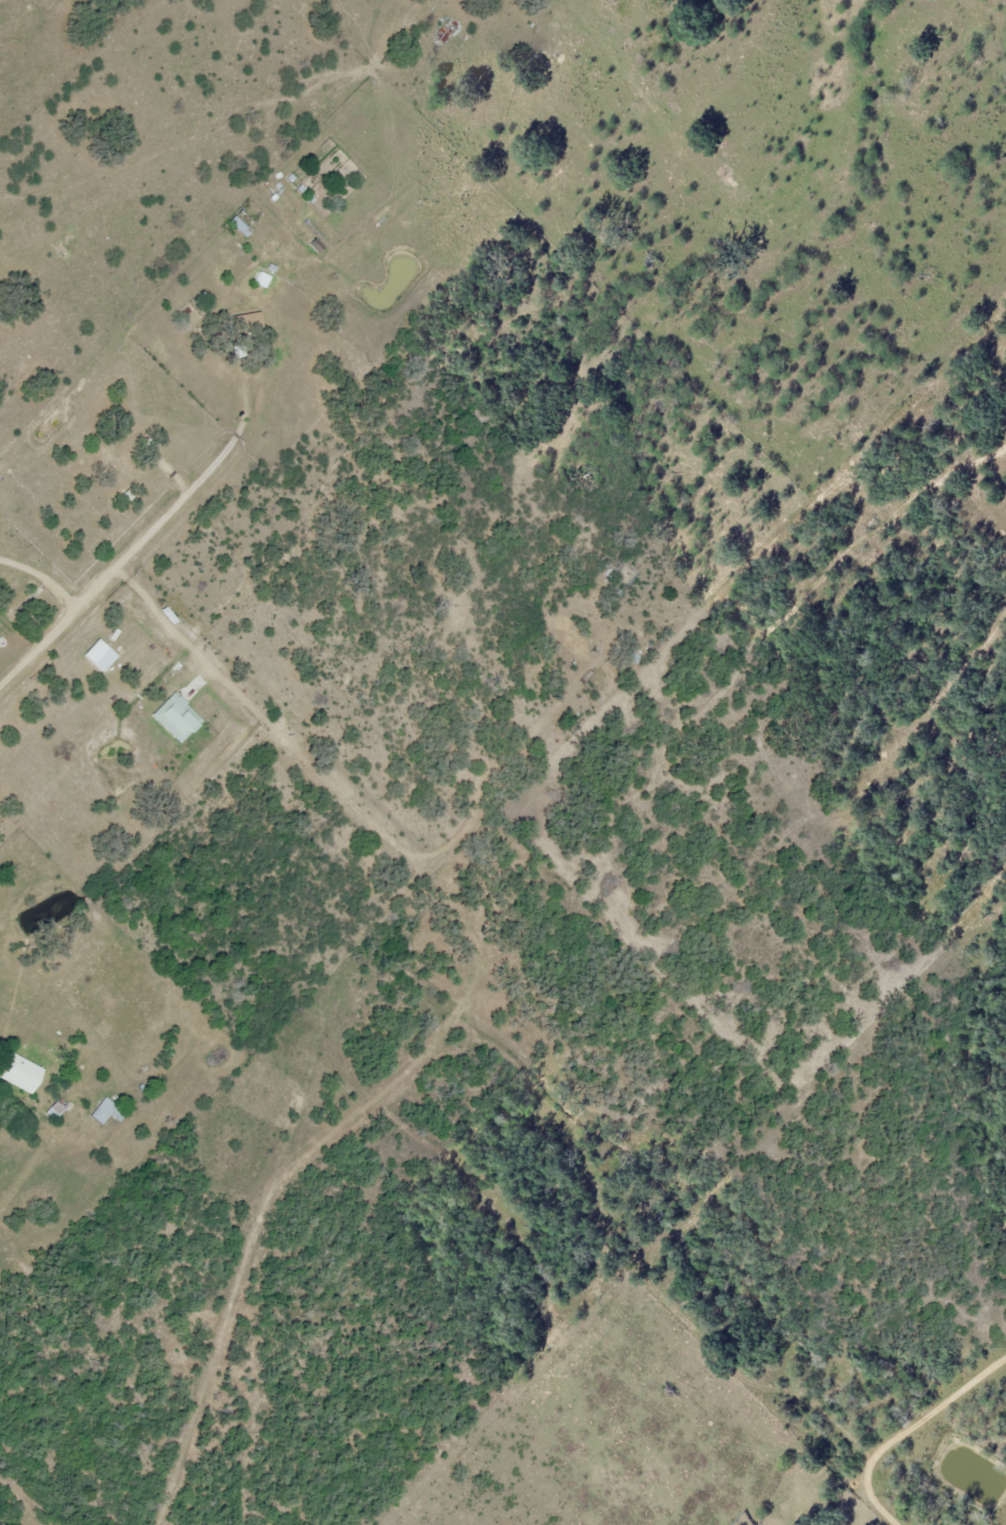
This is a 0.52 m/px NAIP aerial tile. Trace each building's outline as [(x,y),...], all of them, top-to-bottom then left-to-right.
[(226,221),(242,237),(255,224),(239,208),(226,221)] [(261,328),(258,311),(230,315),(233,333),(261,328)] [(637,663),(643,653),(624,642),(619,652),(637,663)] [(159,715),(181,736),(197,722),(173,700),(159,715)] [(30,1095),(0,1078),(0,1068),(8,1052),(43,1071),(30,1095)] [(91,1116),(102,1126),(110,1116),(120,1123),(128,1114),(106,1097),(91,1116)] [(45,1113),(55,1120),(67,1107),(57,1099),(45,1113)]
